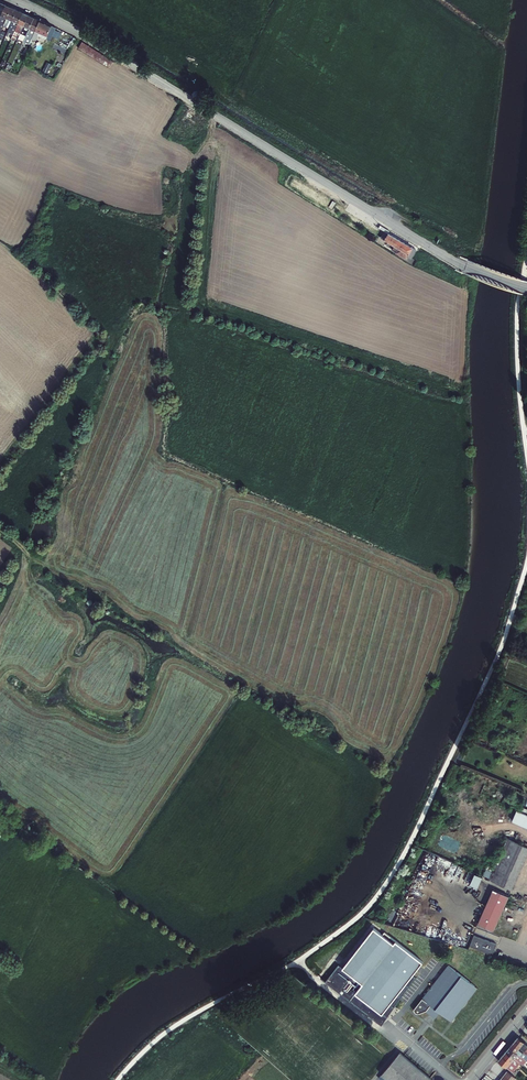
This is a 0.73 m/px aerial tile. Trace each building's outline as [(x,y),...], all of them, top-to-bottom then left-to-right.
[(6,5),(1,16),(6,18),(12,7),(6,5)] [(17,10),(12,7),(6,18),(12,20),(17,10)] [(12,20),(18,23),(23,12),(17,10),(12,20)] [(23,12),(18,23),(24,26),(29,15),(23,12)] [(34,17),(29,15),(24,26),(29,28),(34,17)] [(40,20),(34,17),(29,28),(35,30),(40,20)] [(12,20),(6,18),(3,25),(9,28),(12,20)] [(18,23),(12,20),(9,28),(8,31),(13,34),(14,32),(15,31),(18,23)] [(40,20),(35,30),(35,31),(39,33),(47,36),(52,25),(40,20)] [(24,26),(18,23),(15,31),(20,33),(24,26)] [(52,25),(47,36),(46,38),(50,40),(56,27),(52,25)] [(29,28),(24,26),(20,33),(26,36),(29,28)] [(35,30),(29,28),(26,36),(24,41),(30,43),(32,38),(35,31),(35,30)] [(12,64),(21,43),(17,41),(7,62),(12,64)] [(82,41),(78,48),(110,68),(114,61),(82,41)] [(379,227),(384,231),(388,233),(389,230),(380,225),(379,227)] [(406,259),(407,256),(412,247),(405,243),(393,236),(388,233),(384,239),(389,242),(393,244),(398,248),(395,252),(406,259)] [(416,249),(412,247),(407,256),(411,258),(416,249)] [(516,809),(511,819),(526,826),(526,813),(516,809)] [(507,836),(487,876),(509,887),(526,852),(526,846),(507,836)] [(474,920),(489,928),(506,894),(491,886),(474,920)] [(412,976),(421,962),(383,932),(381,934),(372,928),(342,968),(338,965),(324,982),(380,1026),(380,1023),(386,1012),(393,1009),(399,999),(414,978),(412,976)] [(459,1011),(476,988),(447,965),(413,1010),(414,1013),(417,1014),(419,1014),(425,1011),(434,1018),(439,1013),(451,1021),(459,1011)] [(514,1040),(526,1052),(526,1043),(518,1035),(514,1040)] [(510,1045),(524,1057),(526,1059),(526,1052),(514,1040),(510,1045)] [(510,1045),(506,1050),(520,1062),(524,1057),(510,1045)] [(520,1062),(506,1050),(503,1054),(517,1066),(520,1062)] [(379,1079),(430,1079),(400,1054),(379,1079)] [(517,1066),(503,1054),(499,1059),(512,1071),(517,1066)] [(508,1071),(500,1079),(514,1079),(517,1077),(508,1071)]
